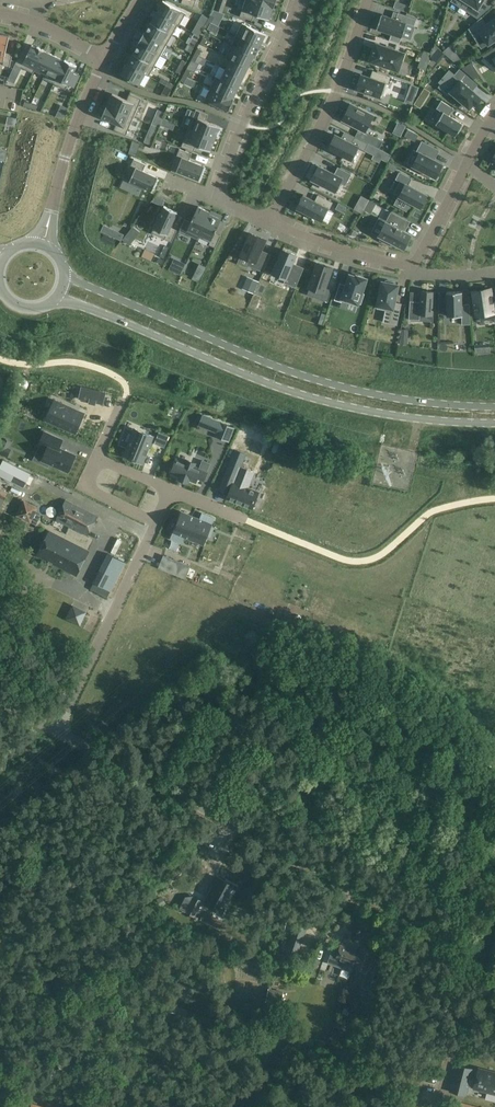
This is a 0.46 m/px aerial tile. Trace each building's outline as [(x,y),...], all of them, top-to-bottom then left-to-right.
[(273,8),(273,7),(253,0),(246,0),(240,16),(252,21),(255,14),(269,19),(273,8)] [(483,0),(465,0),(472,5),(468,12),(477,18),(490,7),(482,2),(483,0)] [(186,14),(163,1),(156,12),(178,24),(178,25),(179,25),(186,14)] [(401,3),(399,9),(407,12),(409,6),(401,3)] [(178,24),(156,12),(151,22),(172,34),(178,25),(178,24)] [(381,14),(377,28),(392,33),(389,40),(400,43),(407,22),(414,25),(416,18),(398,12),(396,18),(381,14)] [(485,25),(480,18),(469,28),(475,39),(482,34),(488,44),(494,40),(494,19),(485,25)] [(172,34),(151,22),(145,32),(166,45),(172,34)] [(260,46),(266,34),(242,23),(237,34),(260,46)] [(166,45),(145,32),(144,32),(138,43),(139,43),(161,55),(166,45)] [(3,62),(2,65),(10,66),(13,53),(6,52),(10,36),(0,34),(0,62),(3,62)] [(260,46),(237,34),(231,45),(254,56),(253,57),(255,57),(260,46)] [(398,70),(404,54),(405,53),(404,52),(404,53),(377,43),(376,42),(375,44),(370,60),(369,61),(370,62),(370,61),(397,70),(397,71),(398,71),(399,70),(398,70)] [(161,55),(139,43),(133,53),(155,65),(161,55)] [(21,52),(14,64),(33,73),(35,71),(34,70),(44,50),(45,50),(37,46),(37,47),(32,44),(27,55),(21,52)] [(249,67),(253,57),(254,56),(231,45),(226,57),(230,59),(231,58),(249,67)] [(443,52),(435,45),(430,57),(435,61),(443,52)] [(482,55),(489,62),(494,59),(494,60),(494,47),(482,55)] [(44,50),(34,70),(35,71),(44,75),(45,75),(54,55),(44,50)] [(155,65),(133,53),(127,63),(145,74),(149,76),(155,65)] [(44,75),(43,78),(53,83),(54,83),(65,60),(54,55),(45,75),(44,75)] [(249,67),(231,58),(230,59),(226,69),(243,78),(249,67)] [(53,83),(53,84),(66,90),(68,85),(75,88),(80,76),(74,73),(77,66),(65,60),(54,83),(53,83)] [(145,74),(127,63),(121,75),(139,85),(145,74)] [(474,66),(465,71),(469,74),(476,70),(474,66)] [(238,88),(243,78),(226,69),(221,79),(220,80),(238,88)] [(457,78),(447,89),(450,92),(469,108),(473,104),(475,105),(481,98),(468,87),(473,81),(460,69),(454,76),(457,78)] [(361,74),(356,89),(370,94),(370,96),(377,98),(378,96),(382,98),(387,83),(388,84),(391,76),(373,70),(370,77),(361,74)] [(233,98),(238,88),(220,80),(221,79),(216,77),(210,89),(233,99),(233,98)] [(427,98),(431,92),(424,88),(420,94),(427,98)] [(228,111),(234,99),(233,98),(233,99),(210,89),(205,100),(228,111)] [(134,117),(141,99),(129,94),(127,100),(112,94),(107,105),(107,106),(134,117)] [(463,124),(449,115),(453,108),(441,101),(436,108),(440,111),(433,122),(455,136),(463,124)] [(350,104),(342,120),(359,129),(356,136),(379,148),(383,141),(365,132),(373,116),(350,104)] [(126,135),(134,117),(107,106),(107,105),(102,117),(117,124),(114,130),(126,135)] [(218,137),(221,130),(219,129),(220,127),(205,121),(208,114),(196,110),(188,128),(215,139),(216,137),(218,137)] [(210,151),(215,139),(188,128),(181,147),(193,151),(196,145),(210,151)] [(350,142),(335,135),(328,148),(351,160),(358,147),(363,149),(366,142),(353,135),(350,142)] [(154,139),(147,136),(144,142),(151,144),(154,139)] [(435,178),(442,164),(432,158),(437,149),(422,141),(416,151),(419,153),(412,166),(415,167),(414,169),(422,173),(423,171),(435,178)] [(199,180),(205,166),(189,160),(192,154),(179,149),(171,169),(199,180)] [(158,181),(157,180),(158,177),(143,170),(146,164),(134,159),(131,165),(132,166),(126,180),(152,191),(153,188),(155,189),(158,181)] [(390,163),(388,168),(394,172),(397,167),(390,163)] [(338,167),(334,174),(317,165),(313,173),(315,174),(312,179),(335,191),(339,183),(345,186),(351,174),(338,167)] [(420,208),(427,195),(408,185),(412,179),(399,172),(395,179),(400,182),(393,193),(420,208)] [(162,206),(165,199),(157,195),(152,201),(162,206)] [(329,209),(333,202),(318,195),(315,201),(303,195),(296,208),(322,221),(328,209),(329,209)] [(363,210),(371,214),(377,202),(370,198),(363,210)] [(339,203),(336,209),(344,213),(346,207),(339,203)] [(362,213),(363,210),(365,207),(357,203),(354,209),(362,213)] [(171,227),(177,212),(164,206),(152,233),(171,242),(177,230),(171,227)] [(199,237),(209,213),(210,213),(210,212),(198,206),(191,222),(185,219),(179,231),(198,239),(199,237)] [(401,230),(406,220),(391,212),(379,236),(382,237),(380,240),(390,245),(391,242),(404,248),(411,235),(401,230)] [(215,233),(221,218),(210,213),(209,213),(199,237),(210,242),(209,244),(215,247),(221,235),(215,233)] [(104,225),(101,231),(107,234),(110,228),(104,225)] [(117,231),(115,237),(121,240),(123,234),(117,231)] [(261,250),(266,239),(251,233),(241,256),(251,260),(249,265),(263,271),(270,254),(261,250)] [(283,249),(273,273),(286,279),(296,255),(283,249)] [(326,288),(332,268),(317,262),(308,288),(323,293),(321,299),(328,302),(332,290),(326,288)] [(339,286),(334,300),(341,302),(342,299),(358,304),(358,303),(361,304),(364,294),(362,293),(367,278),(357,275),(356,276),(350,274),(345,288),(339,286)] [(248,276),(242,288),(254,293),(259,281),(248,276)] [(385,282),(382,282),(377,308),(392,312),(389,323),(397,325),(402,303),(394,302),(398,285),(395,284),(395,282),(386,280),(385,282)] [(492,302),(492,298),(491,288),(479,290),(476,291),(476,293),(477,299),(473,300),(473,302),(474,312),(475,312),(475,315),(479,315),(480,321),(494,319),(494,321),(494,301),(492,302)] [(421,291),(420,302),(410,301),(409,319),(420,320),(420,315),(433,316),(434,292),(421,291)] [(462,292),(446,292),(447,316),(462,316),(462,324),(470,324),(470,307),(462,307),(462,292)] [(262,296),(255,293),(252,299),(248,307),(255,310),(259,302),(262,296)] [(104,404),(106,393),(82,388),(79,398),(90,401),(89,403),(97,405),(97,402),(104,404)] [(54,400),(46,419),(76,433),(84,413),(54,400)] [(207,428),(217,432),(215,436),(221,439),(227,425),(221,422),(210,419),(207,428)] [(126,426),(119,445),(127,448),(124,455),(142,462),(153,436),(135,429),(134,430),(126,426)] [(40,445),(33,460),(49,467),(50,464),(68,472),(76,455),(59,447),(62,439),(45,431),(39,444),(40,445)] [(164,447),(169,436),(160,432),(155,443),(164,447)] [(195,436),(191,443),(196,446),(200,438),(195,436)] [(8,448),(0,444),(0,454),(7,457),(11,449),(8,448)] [(235,449),(219,488),(229,492),(227,498),(252,508),(259,492),(248,487),(254,472),(240,466),(245,453),(235,449)] [(177,459),(171,472),(180,476),(179,477),(188,481),(189,479),(196,482),(197,478),(203,480),(210,463),(203,460),(200,468),(194,466),(196,463),(187,459),(185,462),(177,459)] [(0,467),(0,475),(24,488),(31,473),(4,460),(0,467)] [(56,519),(70,527),(87,535),(97,516),(66,500),(56,519)] [(24,501),(17,515),(36,525),(42,514),(36,511),(37,508),(24,501)] [(182,511),(171,538),(182,542),(184,536),(204,544),(215,518),(202,513),(200,519),(182,511)] [(88,551),(86,550),(50,532),(37,556),(76,575),(88,551)] [(125,562),(108,553),(94,582),(111,590),(125,562)] [(170,557),(165,570),(178,575),(184,562),(170,557)] [(177,614),(184,605),(167,591),(160,601),(177,614)] [(64,606),(99,625),(107,612),(72,593),(64,606)] [(219,878),(205,903),(219,910),(233,885),(219,878)] [(185,896),(180,908),(186,911),(185,912),(194,916),(203,901),(193,896),(185,896)] [(297,921),(286,952),(296,956),(307,924),(297,921)] [(354,966),(358,951),(341,945),(336,958),(341,960),(339,966),(352,971),(354,966)] [(358,951),(354,966),(362,969),(361,974),(361,975),(361,976),(362,977),(363,978),(365,978),(362,986),(370,989),(370,988),(376,990),(380,978),(374,976),(375,973),(367,970),(374,951),(360,946),(358,951)] [(337,968),(327,997),(339,1001),(349,972),(337,968)] [(268,989),(265,1000),(281,1004),(284,991),(268,987),(268,989)] [(271,1017),(267,1029),(276,1032),(281,1020),(271,1017)] [(265,1036),(259,1052),(268,1056),(274,1039),(265,1036)] [(469,1086),(474,1087),(474,1088),(494,1093),(494,1073),(479,1069),(476,1081),(470,1080),(473,1069),(456,1065),(450,1091),(466,1095),(469,1086)] [(459,1106),(494,1106),(461,1098),(459,1106)]
